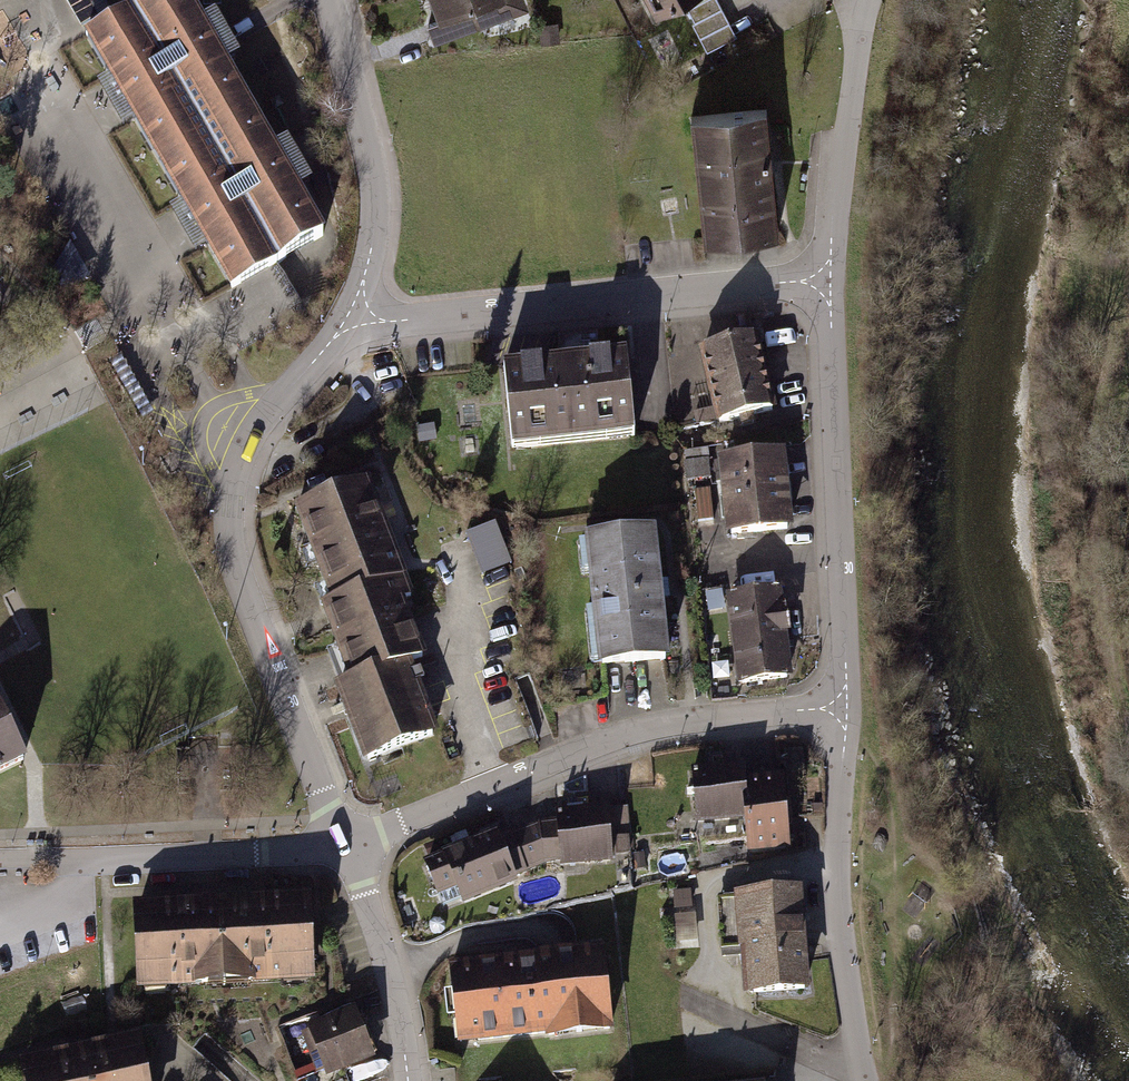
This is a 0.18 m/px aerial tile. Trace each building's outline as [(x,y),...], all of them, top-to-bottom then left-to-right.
[(117,27),(102,0),(65,0),(82,31),(101,20),(108,33),(117,27)] [(92,42),(231,295),(320,247),(184,0),(168,0),(117,27),(108,33),(92,42)] [(530,13),(525,0),(511,0),(505,3),(504,0),(442,0),(450,23),(429,30),(436,48),(530,13)] [(661,16),(692,0),(652,0),(661,16)] [(688,10),(696,24),(693,26),(708,54),(738,39),(718,0),(708,0),(688,10)] [(763,113),(695,120),(709,244),(776,237),(763,113)] [(751,338),(699,349),(715,420),(767,408),(751,338)] [(625,357),(500,370),(508,446),(633,433),(625,357)] [(709,422),(707,411),(690,415),(693,426),(709,422)] [(706,450),(684,452),(685,461),(707,459),(706,450)] [(1120,454),(1128,478),(1128,451),(1120,454)] [(774,455),(714,461),(722,533),(782,527),(774,455)] [(707,461),(683,463),(685,481),(709,479),(707,461)] [(372,519),(359,485),(294,510),(330,604),(323,607),(350,679),(398,661),(413,655),(393,602),(407,597),(399,576),(386,581),(363,522),(372,519)] [(696,492),(699,520),(710,519),(707,491),(696,492)] [(499,522),(470,533),(486,575),(515,563),(499,522)] [(640,535),(579,542),(592,669),(653,663),(640,535)] [(773,592),(725,599),(737,682),(784,676),(773,592)] [(403,675),(398,661),(350,679),(340,683),(368,755),(400,743),(424,734),(418,717),(405,683),(413,680),(410,672),(403,675)] [(424,734),(400,743),(403,750),(408,748),(424,792),(455,779),(430,712),(418,717),(424,734)] [(26,768),(0,716),(0,781),(26,768)] [(751,814),(748,778),(746,764),(696,769),(700,814),(725,812),(726,817),(751,814)] [(782,775),(748,778),(751,814),(754,850),(787,847),(785,824),(793,823),(791,800),(784,801),(782,775)] [(609,838),(628,837),(626,807),(607,808),(609,838)] [(559,812),(559,821),(562,859),(587,857),(587,861),(611,859),(609,838),(607,808),(559,812)] [(540,824),(514,835),(528,869),(547,861),(562,859),(559,821),(540,824)] [(498,833),(426,862),(439,896),(459,888),(464,901),(516,880),(498,833)] [(628,837),(616,838),(618,868),(630,867),(628,837)] [(752,993),(803,988),(795,894),(801,894),(801,889),(739,894),(739,897),(719,899),(723,948),(741,947),(741,943),(747,943),(752,993)] [(311,898),(223,902),(227,979),(314,975),(311,898)] [(222,902),(135,906),(139,983),(226,979),(222,902)] [(681,942),(702,940),(700,912),(679,914),(681,942)] [(606,1030),(598,948),(451,961),(458,1043),(606,1030)] [(310,1027),(327,1070),(297,1080),(348,1080),(344,1070),(373,1058),(355,1010),(310,1027)] [(24,1060),(28,1080),(148,1080),(139,1036),(24,1060)]
